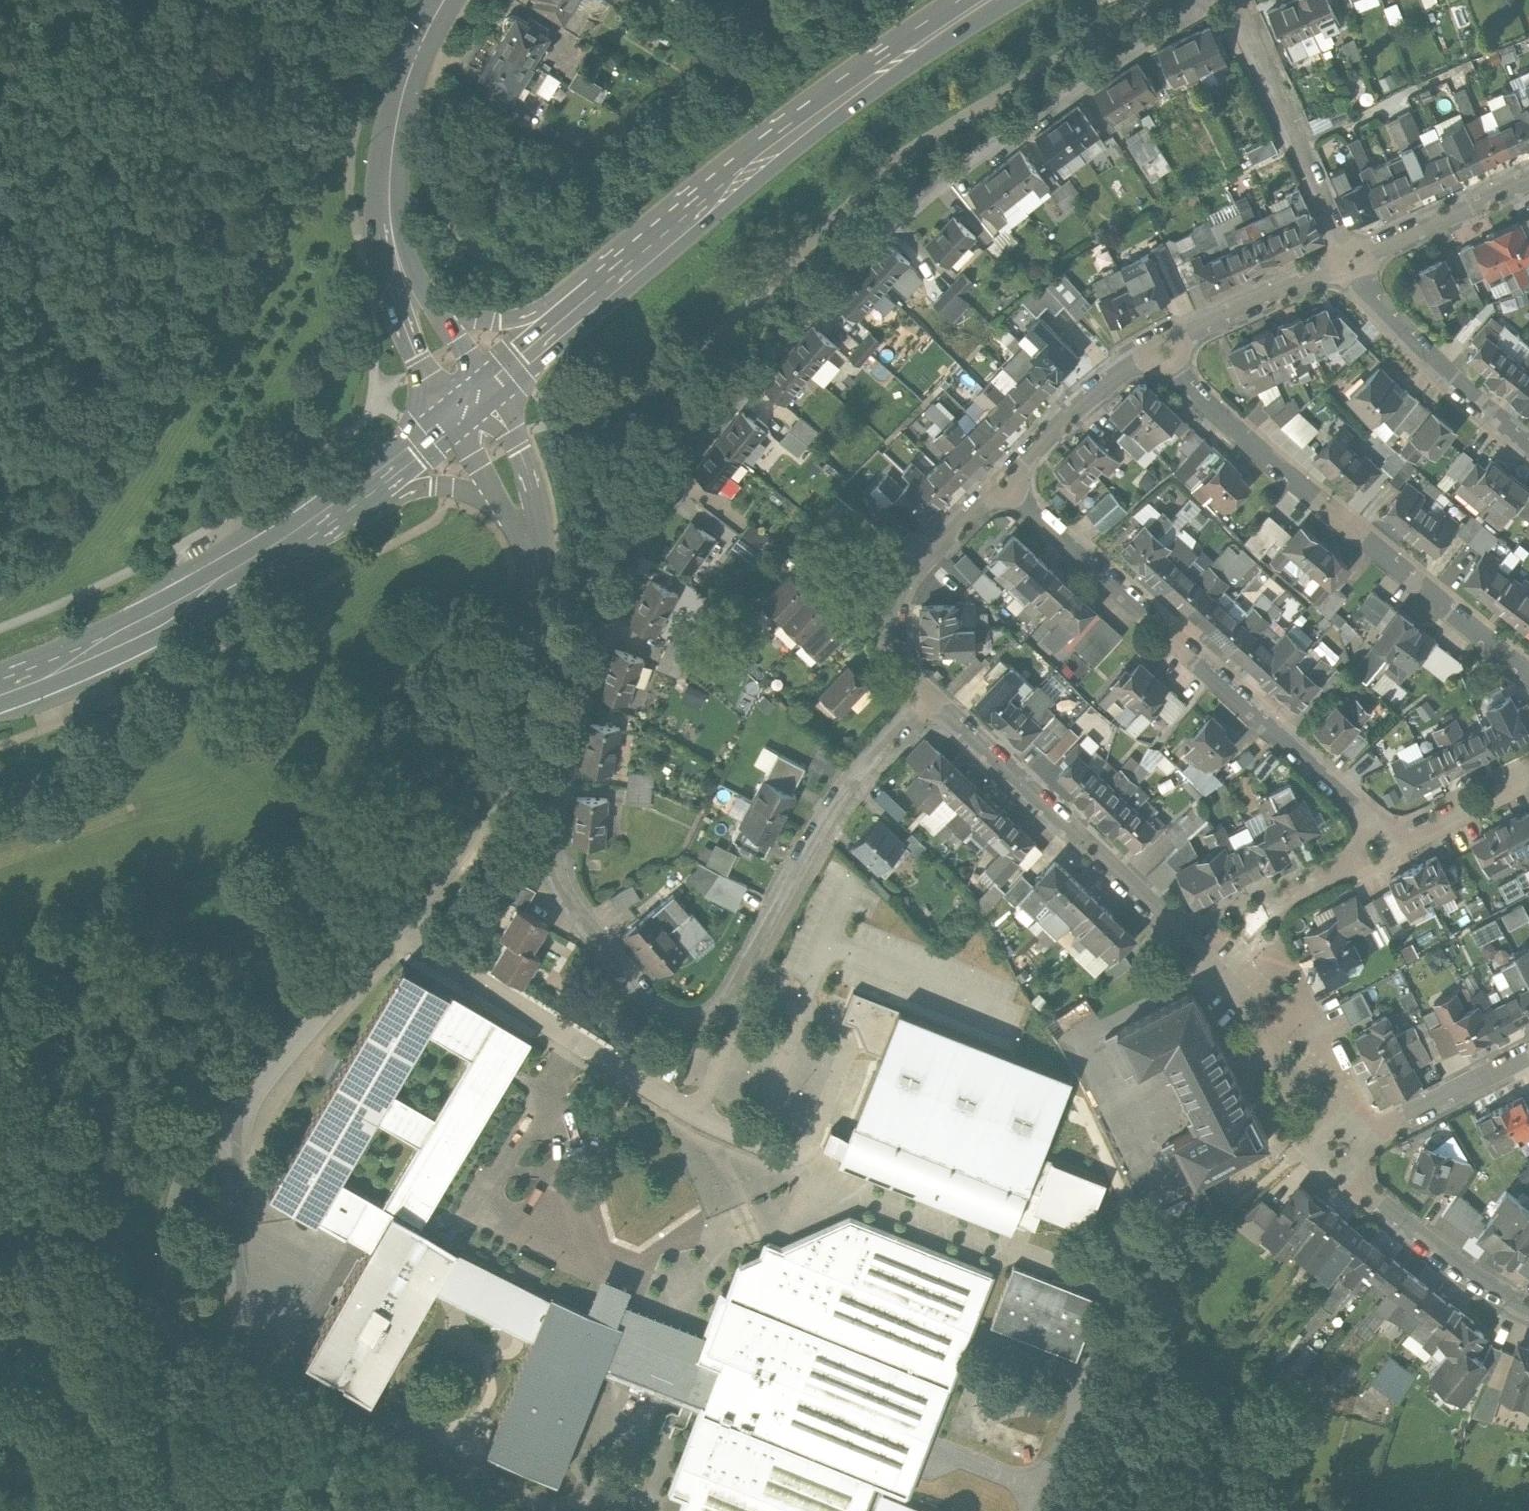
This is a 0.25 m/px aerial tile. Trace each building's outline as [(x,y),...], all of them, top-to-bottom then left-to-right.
[(568,15),(577,0),(543,0),(568,15)] [(1297,1),(1312,33),(1322,28),(1325,34),(1340,27),(1327,0),(1298,0),(1297,1)] [(1297,1),(1269,14),(1292,62),(1307,55),(1300,38),(1312,33),(1297,1)] [(507,24),(509,27),(500,42),(533,63),(538,66),(548,50),(540,45),(550,29),(539,22),(538,25),(518,12),(515,11),(512,11),(509,13),(507,15),(505,18),(506,21),(507,24)] [(1210,30),(1184,42),(1199,75),(1212,69),(1214,74),(1227,68),(1210,30)] [(533,63),(500,42),(482,69),(495,77),(491,82),(509,94),(517,81),(521,75),(524,77),(533,63)] [(1184,42),(1159,54),(1174,86),(1199,75),(1184,42)] [(1511,50),(1501,54),(1504,62),(1514,59),(1511,50)] [(533,63),(524,77),(521,75),(517,81),(535,93),(548,72),(538,66),(533,63)] [(1156,97),(1137,67),(1116,80),(1135,110),(1156,97)] [(570,85),(595,98),(603,83),(578,70),(570,85)] [(1135,110),(1116,80),(1095,93),(1114,123),(1135,110)] [(1526,84),(1515,89),(1518,97),(1519,97),(1527,116),(1528,120),(1528,91),(1526,84)] [(1518,97),(1507,102),(1508,102),(1514,117),(1516,116),(1518,121),(1527,116),(1519,97),(1518,97)] [(1508,102),(1492,109),(1500,129),(1501,129),(1511,151),(1523,145),(1524,147),(1528,144),(1528,120),(1527,116),(1518,121),(1516,116),(1514,117),(1508,102)] [(1483,131),(1471,106),(1461,110),(1466,121),(1466,122),(1474,141),(1475,141),(1483,137),(1481,132),(1483,131)] [(1098,136),(1077,107),(1057,121),(1078,150),(1098,136)] [(1078,150),(1057,121),(1036,136),(1057,166),(1078,150)] [(1466,122),(1440,134),(1448,152),(1458,175),(1484,163),(1475,141),(1474,141),(1466,122)] [(1483,137),(1475,141),(1484,163),(1511,151),(1501,129),(1500,129),(1483,137)] [(1429,156),(1419,133),(1409,137),(1413,146),(1421,165),(1430,161),(1428,156),(1429,156)] [(1152,139),(1144,144),(1141,139),(1140,140),(1137,134),(1128,140),(1131,146),(1129,147),(1149,181),(1171,167),(1151,134),(1149,135),(1152,139)] [(1124,155),(1113,138),(1103,144),(1114,161),(1124,155)] [(1370,165),(1358,138),(1349,143),(1361,170),(1360,170),(1365,180),(1368,189),(1377,185),(1375,180),(1377,180),(1371,165),(1370,165)] [(1272,139),(1248,151),(1255,164),(1278,152),(1272,139)] [(1413,146),(1402,151),(1404,154),(1409,165),(1411,164),(1413,169),(1421,165),(1413,146)] [(1049,188),(1020,151),(994,170),(1016,198),(1032,186),(1039,196),(1049,188)] [(1430,161),(1421,165),(1431,187),(1458,175),(1448,152),(1430,161)] [(1409,165),(1404,154),(1388,162),(1395,177),(1405,199),(1431,187),(1421,165),(1413,169),(1411,164),(1409,165)] [(1352,186),(1344,167),(1333,172),(1341,191),(1337,193),(1349,222),(1364,216),(1365,219),(1379,212),(1368,189),(1365,180),(1352,186)] [(1016,198),(994,170),(969,190),(998,228),(1007,220),(1000,211),(1016,198)] [(1377,185),(1368,189),(1379,212),(1393,206),(1393,204),(1405,199),(1395,177),(1377,185)] [(1299,188),(1286,194),(1291,205),(1275,212),(1292,252),(1321,239),(1299,188)] [(1155,202),(1146,208),(1152,217),(1161,211),(1155,202)] [(1275,212),(1257,220),(1257,219),(1246,224),(1254,241),(1264,265),(1292,252),(1275,212)] [(1242,215),(1226,223),(1230,231),(1234,230),(1240,242),(1242,241),(1244,245),(1254,241),(1246,224),(1242,215)] [(953,217),(926,246),(948,266),(975,237),(953,217)] [(1496,233),(1511,265),(1518,262),(1528,257),(1528,240),(1526,241),(1518,223),(1496,233)] [(1017,244),(1005,228),(993,238),(995,241),(1004,253),(1017,244)] [(1496,233),(1486,238),(1487,240),(1474,245),(1473,246),(1487,276),(1490,283),(1505,276),(1509,286),(1519,282),(1518,282),(1511,265),(1496,233)] [(887,241),(860,269),(883,290),(910,262),(887,241)] [(1004,253),(995,241),(987,248),(999,263),(1007,257),(1004,253)] [(1244,245),(1225,254),(1235,276),(1236,275),(1248,270),(1249,271),(1264,265),(1254,241),(1244,245)] [(1167,251),(1164,243),(1152,248),(1155,253),(1149,256),(1167,295),(1184,288),(1167,251)] [(1487,276),(1473,246),(1474,245),(1474,243),(1458,250),(1468,274),(1472,283),(1487,276)] [(1191,260),(1184,263),(1176,246),(1167,251),(1184,288),(1200,280),(1191,260)] [(1225,254),(1203,264),(1199,256),(1191,260),(1200,280),(1205,291),(1236,277),(1236,275),(1235,276),(1225,254)] [(1167,295),(1149,256),(1141,259),(1141,260),(1121,269),(1139,308),(1167,295)] [(1442,259),(1417,270),(1437,314),(1452,307),(1445,292),(1455,287),(1442,259)] [(1518,262),(1511,265),(1518,282),(1519,282),(1523,292),(1528,290),(1528,277),(1526,279),(1518,262)] [(1120,268),(1094,280),(1112,320),(1139,308),(1121,269),(1120,269),(1120,268)] [(883,290),(860,269),(834,297),(856,318),(883,290)] [(963,274),(952,285),(961,294),(972,283),(963,274)] [(1472,283),(1468,274),(1457,279),(1472,313),(1482,305),(1472,283)] [(1070,281),(1055,295),(1063,305),(1067,309),(1082,294),(1070,281)] [(952,285),(940,297),(950,306),(961,294),(952,285)] [(1038,296),(1033,290),(1022,301),(1035,315),(1045,305),(1054,314),(1063,305),(1055,295),(1047,287),(1038,296)] [(1332,322),(1326,310),(1302,321),(1301,321),(1312,345),(1329,337),(1332,345),(1346,339),(1338,319),(1332,322)] [(1471,315),(1455,335),(1464,342),(1480,323),(1471,315)] [(1077,352),(1039,316),(1026,330),(1037,341),(1039,339),(1042,342),(1032,353),(1058,377),(1068,367),(1065,364),(1077,352)] [(1300,317),(1284,324),(1286,328),(1279,331),(1290,355),(1299,351),(1304,363),(1317,357),(1314,350),(1312,345),(1301,321),(1302,321),(1300,317)] [(1504,329),(1491,318),(1485,326),(1498,336),(1504,329)] [(812,323),(787,352),(810,373),(835,344),(812,323)] [(1498,336),(1485,326),(1474,340),(1479,344),(1468,357),(1488,374),(1490,375),(1518,339),(1519,337),(1506,326),(1504,329),(1498,336)] [(870,331),(859,343),(869,352),(879,340),(870,331)] [(1279,331),(1271,335),(1270,331),(1254,338),(1256,342),(1257,341),(1267,365),(1275,381),(1297,371),(1290,355),(1279,331)] [(1356,339),(1339,355),(1347,364),(1364,348),(1356,339)] [(1490,375),(1488,374),(1486,377),(1499,388),(1502,385),(1508,390),(1528,364),(1528,348),(1518,339),(1490,375)] [(1256,342),(1232,353),(1239,367),(1233,370),(1241,387),(1254,380),(1251,373),(1267,365),(1257,341),(1256,342)] [(859,343),(848,355),(858,364),(869,352),(859,343)] [(1032,353),(1023,344),(1015,353),(1014,353),(1003,365),(1019,380),(1036,397),(1045,388),(1046,389),(1058,377),(1032,353)] [(1323,346),(1314,350),(1317,357),(1318,360),(1327,356),(1323,346)] [(1304,363),(1299,351),(1290,355),(1297,371),(1302,383),(1312,379),(1304,363)] [(787,352),(761,381),(784,402),(810,373),(787,352)] [(1508,390),(1514,394),(1511,398),(1525,409),(1528,405),(1527,405),(1528,402),(1528,364),(1508,390)] [(1379,369),(1349,397),(1371,422),(1379,415),(1399,396),(1388,385),(1389,380),(1379,369)] [(1003,390),(987,374),(978,382),(983,387),(984,386),(998,401),(1005,394),(1002,391),(1003,390)] [(1005,394),(998,401),(1016,418),(1036,397),(1019,380),(1005,394)] [(998,401),(984,386),(983,387),(978,382),(970,391),(976,395),(987,406),(988,404),(992,408),(998,401)] [(1139,385),(1113,411),(1144,441),(1148,437),(1142,431),(1149,425),(1143,419),(1149,414),(1139,404),(1152,391),(1146,385),(1146,383),(1139,383),(1139,385)] [(1178,418),(1152,391),(1139,404),(1149,414),(1143,419),(1149,425),(1142,431),(1148,437),(1144,441),(1149,447),(1178,418)] [(1399,396),(1379,415),(1393,431),(1399,423),(1417,400),(1405,391),(1399,396)] [(1293,399),(1271,416),(1280,427),(1299,412),(1301,410),(1293,399)] [(1417,400),(1399,423),(1411,432),(1429,409),(1417,400)] [(1016,418),(998,401),(992,408),(984,415),(978,421),(978,422),(995,438),(1016,418)] [(984,415),(975,407),(970,412),(978,421),(984,415)] [(765,428),(742,409),(717,439),(741,458),(765,428)] [(1452,428),(1431,411),(1401,448),(1409,454),(1413,457),(1417,452),(1414,449),(1419,442),(1432,453),(1452,428)] [(1299,412),(1280,427),(1303,448),(1319,430),(1299,412)] [(963,431),(946,414),(938,422),(943,428),(958,442),(964,435),(961,432),(963,431)] [(818,430),(799,415),(789,427),(808,442),(818,430)] [(964,435),(958,442),(975,459),(995,438),(978,422),(964,435)] [(808,442),(789,427),(779,439),(798,455),(808,442)] [(1341,427),(1314,458),(1331,473),(1351,452),(1344,446),(1352,437),(1341,427)] [(958,442),(943,428),(935,436),(946,447),(948,446),(951,449),(958,442)] [(1147,451),(1127,432),(1118,441),(1138,461),(1147,451)] [(1194,432),(1178,450),(1186,458),(1203,440),(1194,432)] [(1117,464),(1088,435),(1072,451),(1094,472),(1100,466),(1107,474),(1117,464)] [(741,458),(717,439),(693,468),(716,488),(741,458)] [(1186,458),(1173,472),(1184,482),(1214,449),(1203,440),(1186,458)] [(958,442),(937,463),(955,480),(975,459),(958,442)] [(1432,453),(1419,442),(1414,449),(1417,452),(1413,457),(1409,454),(1404,460),(1421,473),(1432,459),(1429,456),(1432,453)] [(1094,472),(1072,451),(1056,468),(1065,477),(1058,483),(1074,499),(1088,484),(1085,481),(1094,472)] [(1395,451),(1382,467),(1392,475),(1401,464),(1404,460),(1395,451)] [(1360,460),(1351,452),(1331,473),(1348,488),(1362,473),(1369,480),(1377,471),(1362,457),(1360,460)] [(1459,453),(1444,471),(1453,479),(1468,460),(1459,453)] [(886,454),(877,463),(883,469),(892,460),(886,454)] [(1226,459),(1198,489),(1222,512),(1248,486),(1237,475),(1237,470),(1226,459)] [(1475,465),(1461,482),(1477,495),(1479,491),(1488,499),(1509,474),(1492,460),(1482,471),(1475,465)] [(922,472),(911,461),(902,469),(910,477),(917,484),(924,476),(921,473),(922,472)] [(937,463),(917,484),(935,502),(947,490),(946,489),(955,480),(937,463)] [(1392,475),(1388,481),(1396,488),(1410,470),(1401,464),(1392,475)] [(898,482),(887,471),(878,480),(893,494),(900,487),(896,484),(898,482)] [(1488,499),(1479,510),(1497,525),(1527,490),(1509,474),(1488,499)] [(893,494),(889,499),(911,521),(922,510),(925,512),(935,502),(917,484),(910,477),(900,487),(893,494)] [(1440,490),(1427,480),(1421,488),(1434,498),(1439,490),(1440,490)] [(1423,496),(1406,483),(1384,511),(1396,520),(1397,526),(1408,534),(1427,509),(1418,503),(1423,496)] [(1129,489),(1117,499),(1124,507),(1136,497),(1129,489)] [(1434,498),(1435,498),(1427,509),(1436,516),(1441,509),(1440,509),(1448,498),(1439,490),(1434,498)] [(1110,492),(1087,511),(1103,530),(1126,510),(1124,507),(1117,499),(1110,492)] [(1516,511),(1528,522),(1528,495),(1516,511)] [(855,515),(838,499),(830,508),(847,524),(855,515)] [(847,524),(830,508),(822,517),(839,533),(847,524)] [(1441,509),(1436,516),(1427,509),(1408,534),(1418,542),(1424,542),(1437,551),(1458,522),(1441,509)] [(1162,513),(1150,527),(1145,523),(1122,548),(1135,559),(1133,561),(1143,571),(1175,536),(1180,530),(1162,513)] [(1481,524),(1471,516),(1457,534),(1467,542),(1481,524)] [(839,533),(822,517),(814,525),(831,541),(839,533)] [(691,520),(668,552),(693,570),(715,537),(691,520)] [(749,521),(739,533),(758,548),(768,536),(749,521)] [(1481,524),(1467,542),(1477,550),(1491,532),(1481,524)] [(1300,527),(1284,547),(1291,553),(1307,567),(1324,547),(1300,527)] [(758,548),(739,533),(729,546),(748,561),(758,548)] [(823,550),(805,534),(797,543),(815,559),(823,550)] [(1035,556),(1013,536),(989,562),(999,570),(1006,563),(1009,566),(1005,570),(1015,579),(1035,556)] [(1175,536),(1143,571),(1155,582),(1156,581),(1165,589),(1182,571),(1196,555),(1175,536)] [(815,559),(797,543),(789,552),(807,568),(815,559)] [(1284,547),(1272,562),(1279,567),(1291,553),(1284,547)] [(1347,567),(1324,547),(1307,567),(1324,581),(1331,587),(1333,584),(1347,567)] [(1486,552),(1464,580),(1488,598),(1507,574),(1496,566),(1499,562),(1486,552)] [(1035,556),(1015,579),(1028,591),(1025,594),(1029,598),(1052,572),(1035,556)] [(1223,570),(1215,563),(1200,579),(1201,581),(1198,585),(1204,591),(1218,576),(1223,570)] [(790,568),(761,598),(781,618),(810,588),(790,568)] [(1198,585),(1182,571),(1165,589),(1187,609),(1204,591),(1198,585)] [(1070,589),(1052,572),(1029,598),(1034,602),(1044,591),(1047,594),(1040,602),(1042,603),(1050,611),(1070,589)] [(1507,574),(1488,598),(1507,613),(1528,584),(1524,580),(1514,593),(1511,590),(1517,582),(1507,574)] [(652,576),(629,619),(655,633),(678,591),(652,576)] [(1218,576),(1204,591),(1211,597),(1215,593),(1217,594),(1226,584),(1218,576)] [(1331,587),(1324,581),(1312,595),(1318,600),(1314,605),(1341,628),(1346,621),(1334,611),(1347,596),(1333,584),(1331,587)] [(1507,613),(1526,627),(1528,624),(1528,601),(1528,603),(1524,600),(1528,594),(1528,584),(1507,613)] [(810,588),(781,618),(800,637),(829,607),(810,588)] [(1070,589),(1050,611),(1060,620),(1064,616),(1067,619),(1060,627),(1069,634),(1092,609),(1070,589)] [(1034,602),(1029,598),(1018,612),(1027,620),(1042,603),(1040,602),(1047,594),(1044,591),(1034,602)] [(1211,597),(1204,591),(1187,609),(1208,628),(1225,610),(1211,597)] [(1372,592),(1356,610),(1376,625),(1391,606),(1372,592)] [(1025,594),(1013,607),(1018,612),(1029,598),(1025,594)] [(1247,612),(1241,619),(1242,621),(1240,623),(1247,630),(1272,603),(1264,595),(1247,612)] [(1272,603),(1247,630),(1254,636),(1256,634),(1257,635),(1285,605),(1277,598),(1272,603)] [(1225,610),(1208,628),(1230,648),(1247,630),(1240,623),(1242,621),(1241,619),(1247,612),(1235,600),(1225,610)] [(955,605),(922,605),(922,627),(973,627),(973,615),(955,615),(955,605)] [(829,607),(800,637),(820,656),(849,626),(829,607)] [(1398,612),(1374,643),(1375,645),(1353,673),(1365,682),(1379,666),(1387,654),(1388,655),(1411,624),(1412,625),(1414,623),(1398,612)] [(988,615),(973,615),(973,627),(988,627),(988,615)] [(1122,636),(1100,616),(1082,635),(1105,655),(1122,636)] [(1357,632),(1348,623),(1339,632),(1342,643),(1357,632)] [(1411,624),(1388,655),(1399,663),(1395,668),(1391,664),(1385,671),(1397,681),(1407,669),(1408,670),(1431,640),(1412,625),(1411,624)] [(973,627),(922,627),(922,649),(955,649),(955,655),(972,655),(973,640),(973,627)] [(988,627),(973,627),(973,640),(988,640),(988,627)] [(1254,636),(1247,630),(1230,648),(1251,668),(1268,649),(1254,636)] [(1268,649),(1251,668),(1261,676),(1259,678),(1272,689),(1295,664),(1306,651),(1285,632),(1268,649)] [(669,639),(658,666),(680,674),(691,648),(669,639)] [(1465,665),(1436,644),(1421,663),(1444,680),(1465,665)] [(643,656),(616,646),(599,690),(626,701),(643,656)] [(1295,664),(1272,689),(1282,698),(1285,696),(1297,707),(1317,684),(1304,672),(1319,656),(1310,647),(1306,651),(1295,664)] [(1331,668),(1319,656),(1304,672),(1317,684),(1331,668)] [(975,659),(960,674),(967,681),(982,667),(975,659)] [(868,681),(848,662),(819,692),(840,711),(849,701),(858,709),(874,692),(866,684),(868,681)] [(1128,674),(1124,670),(1098,699),(1105,705),(1118,691),(1128,701),(1151,675),(1138,663),(1128,674)] [(1008,669),(977,702),(999,722),(1016,704),(1002,691),(1015,676),(1008,669)] [(1336,670),(1321,687),(1329,694),(1344,677),(1336,670)] [(1151,675),(1128,701),(1129,701),(1116,715),(1133,731),(1159,703),(1155,699),(1165,688),(1151,675)] [(1406,690),(1395,682),(1384,696),(1395,705),(1406,690)] [(1016,704),(999,722),(1023,744),(1029,738),(1035,744),(1051,727),(1044,721),(1053,712),(1047,707),(1052,701),(1035,685),(1016,704)] [(1481,727),(1494,750),(1528,732),(1525,726),(1528,723),(1528,708),(1526,703),(1516,709),(1509,695),(1487,707),(1494,720),(1481,727)] [(1174,696),(1160,712),(1170,721),(1184,705),(1174,696)] [(1345,713),(1336,705),(1316,728),(1337,747),(1368,711),(1356,701),(1345,713)] [(1211,717),(1190,740),(1195,744),(1185,755),(1199,767),(1202,764),(1205,767),(1208,770),(1214,764),(1233,743),(1221,732),(1221,726),(1211,717)] [(620,724),(589,719),(581,766),(612,771),(620,724)] [(1460,732),(1454,720),(1443,725),(1452,742),(1461,737),(1458,733),(1460,732)] [(1443,725),(1433,730),(1439,742),(1441,742),(1444,746),(1452,742),(1443,725)] [(1051,727),(1035,744),(1044,752),(1059,735),(1051,727)] [(1461,737),(1452,742),(1465,765),(1479,757),(1478,755),(1490,749),(1492,751),(1493,751),(1480,727),(1461,737)] [(1069,728),(1045,753),(1054,761),(1078,736),(1069,728)] [(1358,735),(1344,751),(1352,758),(1366,742),(1358,735)] [(925,736),(904,757),(920,772),(941,751),(925,736)] [(1444,746),(1425,756),(1435,777),(1437,777),(1449,770),(1450,772),(1465,765),(1452,742),(1444,746)] [(1078,745),(1066,758),(1071,762),(1059,775),(1078,792),(1079,793),(1097,774),(1084,762),(1089,756),(1078,745)] [(920,772),(908,785),(930,807),(945,791),(963,772),(941,751),(920,772)] [(805,767),(777,752),(752,799),(785,817),(796,795),(792,792),(805,767)] [(1270,753),(1254,770),(1260,782),(1279,761),(1270,753)] [(1425,756),(1404,767),(1400,759),(1392,763),(1408,794),(1438,779),(1437,777),(1435,777),(1425,756)] [(1141,761),(1127,777),(1128,777),(1135,783),(1134,784),(1136,785),(1150,770),(1141,761)] [(1205,767),(1192,781),(1205,795),(1222,781),(1214,764),(1208,770),(1205,767)] [(1097,774),(1079,793),(1078,792),(1075,795),(1088,807),(1091,804),(1097,810),(1128,777),(1127,777),(1121,770),(1108,784),(1097,774)] [(652,774),(630,771),(628,786),(650,789),(652,774)] [(973,785),(963,775),(964,773),(963,772),(945,791),(961,807),(968,813),(986,794),(975,783),(973,785)] [(1128,777),(1097,810),(1102,815),(1100,818),(1112,830),(1115,827),(1114,826),(1132,807),(1121,797),(1134,784),(1135,783),(1128,777)] [(650,789),(628,786),(625,803),(648,806),(650,789)] [(1274,791),(1266,796),(1275,812),(1283,808),(1274,791)] [(986,794),(968,813),(975,820),(991,835),(1009,816),(986,794)] [(607,797),(576,795),(572,842),(603,844),(607,797)] [(1266,796),(1258,800),(1269,821),(1277,817),(1275,812),(1266,796)] [(785,817),(752,799),(732,836),(765,854),(785,817)] [(1283,808),(1275,812),(1277,817),(1290,841),(1316,828),(1301,799),(1283,808)] [(1194,805),(1179,819),(1191,833),(1206,819),(1194,805)] [(956,809),(947,819),(955,827),(968,813),(961,807),(957,810),(956,809)] [(1145,820),(1132,807),(1114,826),(1115,827),(1135,846),(1146,834),(1151,838),(1163,826),(1151,814),(1145,820)] [(968,813),(955,827),(964,835),(973,826),(972,824),(975,820),(968,813)] [(1518,820),(1513,817),(1500,824),(1515,852),(1524,847),(1528,856),(1528,814),(1518,820)] [(991,835),(983,843),(995,854),(986,865),(1000,878),(1018,859),(1016,856),(1032,839),(1009,816),(991,835)] [(1267,831),(1253,838),(1267,865),(1281,858),(1276,848),(1290,841),(1277,817),(1269,821),(1267,823),(1265,827),(1267,831)] [(878,818),(853,844),(878,869),(890,856),(895,861),(909,848),(902,841),(878,818)] [(1488,835),(1474,843),(1491,876),(1510,866),(1505,857),(1515,852),(1500,824),(1490,829),(1488,835)] [(1233,848),(1222,826),(1214,830),(1222,846),(1225,852),(1233,848)] [(1214,830),(1206,834),(1214,850),(1222,846),(1214,830)] [(911,831),(902,841),(909,848),(916,855),(926,845),(911,831)] [(1188,836),(1165,858),(1176,869),(1177,869),(1199,857),(1188,836)] [(1233,848),(1225,852),(1239,879),(1267,865),(1253,838),(1233,848)] [(1032,839),(1016,856),(1018,859),(1027,867),(1043,849),(1032,839)] [(1199,857),(1177,869),(1194,902),(1239,879),(1225,852),(1222,846),(1214,850),(1199,857)] [(1436,858),(1414,870),(1428,897),(1436,893),(1441,902),(1455,895),(1436,858)] [(1055,860),(1033,883),(1019,898),(1038,917),(1056,904),(1077,882),(1055,860)] [(1508,900),(1528,889),(1528,867),(1499,882),(1508,900)] [(1414,870),(1392,881),(1396,889),(1384,895),(1385,895),(1399,921),(1410,916),(1411,917),(1426,910),(1421,901),(1428,897),(1414,870)] [(747,885),(720,871),(703,893),(735,909),(747,885)] [(1021,872),(1002,892),(1014,903),(1019,898),(1033,883),(1021,872)] [(513,877),(501,897),(515,905),(522,908),(533,888),(513,877)] [(1056,904),(1038,917),(1057,935),(1069,924),(1080,912),(1094,898),(1077,882),(1056,904)] [(1354,895),(1333,906),(1338,917),(1306,934),(1317,954),(1317,955),(1351,938),(1351,939),(1367,931),(1371,928),(1360,908),(1354,895)] [(1384,895),(1373,901),(1384,922),(1387,928),(1399,921),(1385,895),(1384,895)] [(1111,915),(1094,898),(1080,912),(1085,917),(1088,920),(1081,927),(1091,936),(1111,915)] [(1384,922),(1373,901),(1360,908),(1371,928),(1384,922)] [(1504,910),(1509,926),(1528,919),(1528,911),(1526,903),(1504,910)] [(515,905),(499,933),(507,938),(491,965),(523,984),(539,956),(530,951),(546,923),(522,908),(515,905)] [(653,909),(626,932),(642,951),(669,929),(653,909)] [(1080,912),(1069,924),(1074,928),(1085,917),(1080,912)] [(669,929),(642,951),(659,971),(702,935),(685,915),(669,929)] [(1134,936),(1111,915),(1091,936),(1101,946),(1096,950),(1109,962),(1134,936)] [(1473,928),(1480,944),(1505,932),(1497,917),(1473,928)] [(1351,938),(1317,955),(1317,954),(1315,955),(1329,982),(1348,972),(1343,963),(1375,946),(1367,931),(1351,939),(1351,938)] [(1523,947),(1514,952),(1518,959),(1527,954),(1523,947)] [(1124,954),(1104,967),(1111,977),(1130,964),(1124,954)] [(758,1251),(738,1260),(708,1340),(614,1303),(617,1295),(600,1288),(592,1307),(550,1289),(548,1292),(452,1244),(454,1241),(417,1218),(528,1038),(402,961),(269,1178),(368,1240),(306,1344),(370,1382),(432,1279),(534,1330),(488,1440),(556,1469),(602,1358),(705,1399),(678,1463),(681,1470),(692,1474),(677,1510),(859,1510),(874,1472),(906,1485),(992,1269),(847,1212),(781,1241),(780,1243),(764,1237),(758,1251)] [(1511,972),(1518,986),(1521,985),(1523,990),(1528,987),(1528,981),(1522,967),(1511,972)] [(1475,977),(1464,983),(1476,1005),(1480,1012),(1488,1008),(1486,1003),(1487,1003),(1475,977)] [(1505,999),(1517,1021),(1528,1015),(1528,987),(1523,990),(1505,999)] [(1069,1076),(851,989),(840,1017),(859,1024),(864,1047),(879,1053),(847,1133),(830,1127),(824,1141),(899,1171),(904,1180),(928,1189),(940,1187),(1035,1225),(1042,1207),(1088,1225),(1106,1180),(1039,1153),(1069,1076)] [(1411,990),(1400,995),(1405,1007),(1416,1001),(1411,990)] [(1192,991),(1117,1030),(1137,1069),(1159,1057),(1166,1072),(1170,1070),(1191,1111),(1187,1113),(1195,1127),(1173,1138),(1193,1177),(1268,1139),(1248,1100),(1247,1100),(1211,1031),(1212,1030),(1192,991)] [(1360,992),(1339,1003),(1350,1024),(1372,1013),(1360,992)] [(1456,992),(1434,1003),(1444,1021),(1448,1019),(1462,1046),(1477,1039),(1478,1042),(1491,1035),(1480,1012),(1476,1005),(1465,1010),(1456,992)] [(1085,995),(1045,1021),(1057,1039),(1096,1012),(1085,995)] [(1488,1008),(1480,1012),(1491,1035),(1506,1028),(1505,1027),(1517,1021),(1505,999),(1488,1008)] [(1375,1029),(1357,1038),(1368,1058),(1415,1034),(1412,1027),(1395,1036),(1385,1017),(1372,1024),(1375,1029)] [(1424,1021),(1412,1027),(1415,1034),(1428,1027),(1424,1021)] [(1439,1021),(1428,1027),(1440,1050),(1443,1056),(1454,1050),(1439,1021)] [(1428,1027),(1415,1034),(1427,1056),(1440,1050),(1428,1027)] [(1137,1069),(1117,1030),(1105,1036),(1125,1075),(1137,1069)] [(1415,1034),(1368,1058),(1373,1068),(1375,1067),(1390,1096),(1419,1081),(1411,1065),(1427,1056),(1415,1034)] [(1500,1106),(1513,1133),(1519,1129),(1524,1139),(1528,1137),(1528,1112),(1521,1096),(1500,1106)] [(1500,1106),(1476,1118),(1494,1154),(1510,1147),(1505,1137),(1513,1133),(1500,1106)] [(1193,1177),(1173,1138),(1161,1144),(1181,1183),(1193,1177)] [(1458,1158),(1423,1146),(1419,1160),(1414,1162),(1409,1176),(1440,1186),(1443,1175),(1451,1178),(1458,1158)] [(1215,1171),(1196,1180),(1200,1189),(1219,1179),(1215,1171)] [(1276,1213),(1261,1231),(1262,1232),(1256,1240),(1255,1239),(1255,1240),(1279,1259),(1296,1239),(1309,1223),(1325,1203),(1326,1202),(1314,1193),(1312,1196),(1298,1185),(1276,1213)] [(1483,1212),(1457,1190),(1442,1214),(1472,1233),(1475,1230),(1479,1233),(1487,1223),(1479,1217),(1483,1212)] [(1512,1195),(1503,1206),(1510,1212),(1514,1207),(1519,1212),(1525,1205),(1512,1195)] [(1189,1196),(1147,1219),(1156,1237),(1199,1215),(1189,1196)] [(1276,1213),(1258,1199),(1232,1221),(1255,1239),(1256,1240),(1262,1232),(1261,1231),(1276,1213)] [(1338,1213),(1325,1203),(1309,1223),(1317,1229),(1331,1241),(1347,1222),(1337,1214),(1338,1213)] [(1503,1206),(1501,1205),(1487,1223),(1479,1233),(1496,1247),(1497,1248),(1520,1220),(1510,1212),(1503,1206)] [(1497,1248),(1496,1247),(1495,1249),(1510,1261),(1518,1250),(1522,1253),(1528,1243),(1528,1237),(1528,1211),(1521,1221),(1520,1220),(1497,1248)] [(1370,1241),(1347,1222),(1331,1241),(1347,1254),(1354,1260),(1370,1241)] [(1309,1223),(1296,1239),(1305,1246),(1315,1234),(1314,1233),(1317,1229),(1309,1223)] [(1392,1259),(1370,1241),(1354,1260),(1362,1265),(1377,1278),(1392,1259)] [(1344,1257),(1342,1256),(1332,1268),(1341,1275),(1354,1260),(1347,1254),(1344,1257)] [(1517,1268),(1528,1277),(1528,1254),(1517,1268)] [(1415,1277),(1392,1259),(1377,1278),(1392,1290),(1400,1296),(1415,1277)] [(1354,1260),(1341,1275),(1350,1283),(1360,1270),(1359,1269),(1362,1265),(1354,1260)] [(1099,1298),(1013,1264),(991,1320),(1076,1355),(1099,1298)] [(1438,1295),(1415,1277),(1400,1296),(1407,1302),(1404,1306),(1406,1307),(1401,1313),(1414,1324),(1438,1295)] [(1388,1293),(1373,1311),(1371,1310),(1354,1331),(1364,1340),(1373,1329),(1400,1296),(1392,1290),(1389,1294),(1388,1293)] [(1414,1324),(1412,1327),(1425,1338),(1422,1341),(1432,1349),(1440,1339),(1462,1312),(1449,1302),(1448,1304),(1438,1295),(1414,1324)] [(1400,1296),(1373,1329),(1381,1335),(1394,1319),(1396,1320),(1401,1313),(1406,1307),(1404,1306),(1407,1302),(1400,1296)] [(1462,1312),(1440,1339),(1449,1347),(1437,1363),(1444,1369),(1451,1374),(1469,1351),(1484,1334),(1471,1324),(1473,1321),(1462,1312)] [(1518,1342),(1514,1353),(1502,1389),(1501,1393),(1528,1403),(1528,1346),(1518,1342)] [(1489,1343),(1480,1360),(1483,1363),(1473,1375),(1486,1381),(1501,1349),(1489,1343)] [(1514,1353),(1501,1349),(1485,1383),(1502,1389),(1514,1353)] [(1469,1351),(1451,1374),(1444,1369),(1437,1379),(1461,1399),(1474,1383),(1469,1380),(1473,1375),(1483,1363),(1480,1360),(1469,1351)] [(1389,1356),(1368,1381),(1381,1391),(1401,1366),(1389,1356)] [(1346,1362),(1331,1381),(1341,1389),(1356,1370),(1346,1362)] [(1053,1408),(967,1374),(947,1425),(1033,1458),(1053,1408)] [(870,1510),(937,1510),(939,1506),(881,1483),(870,1510)]
